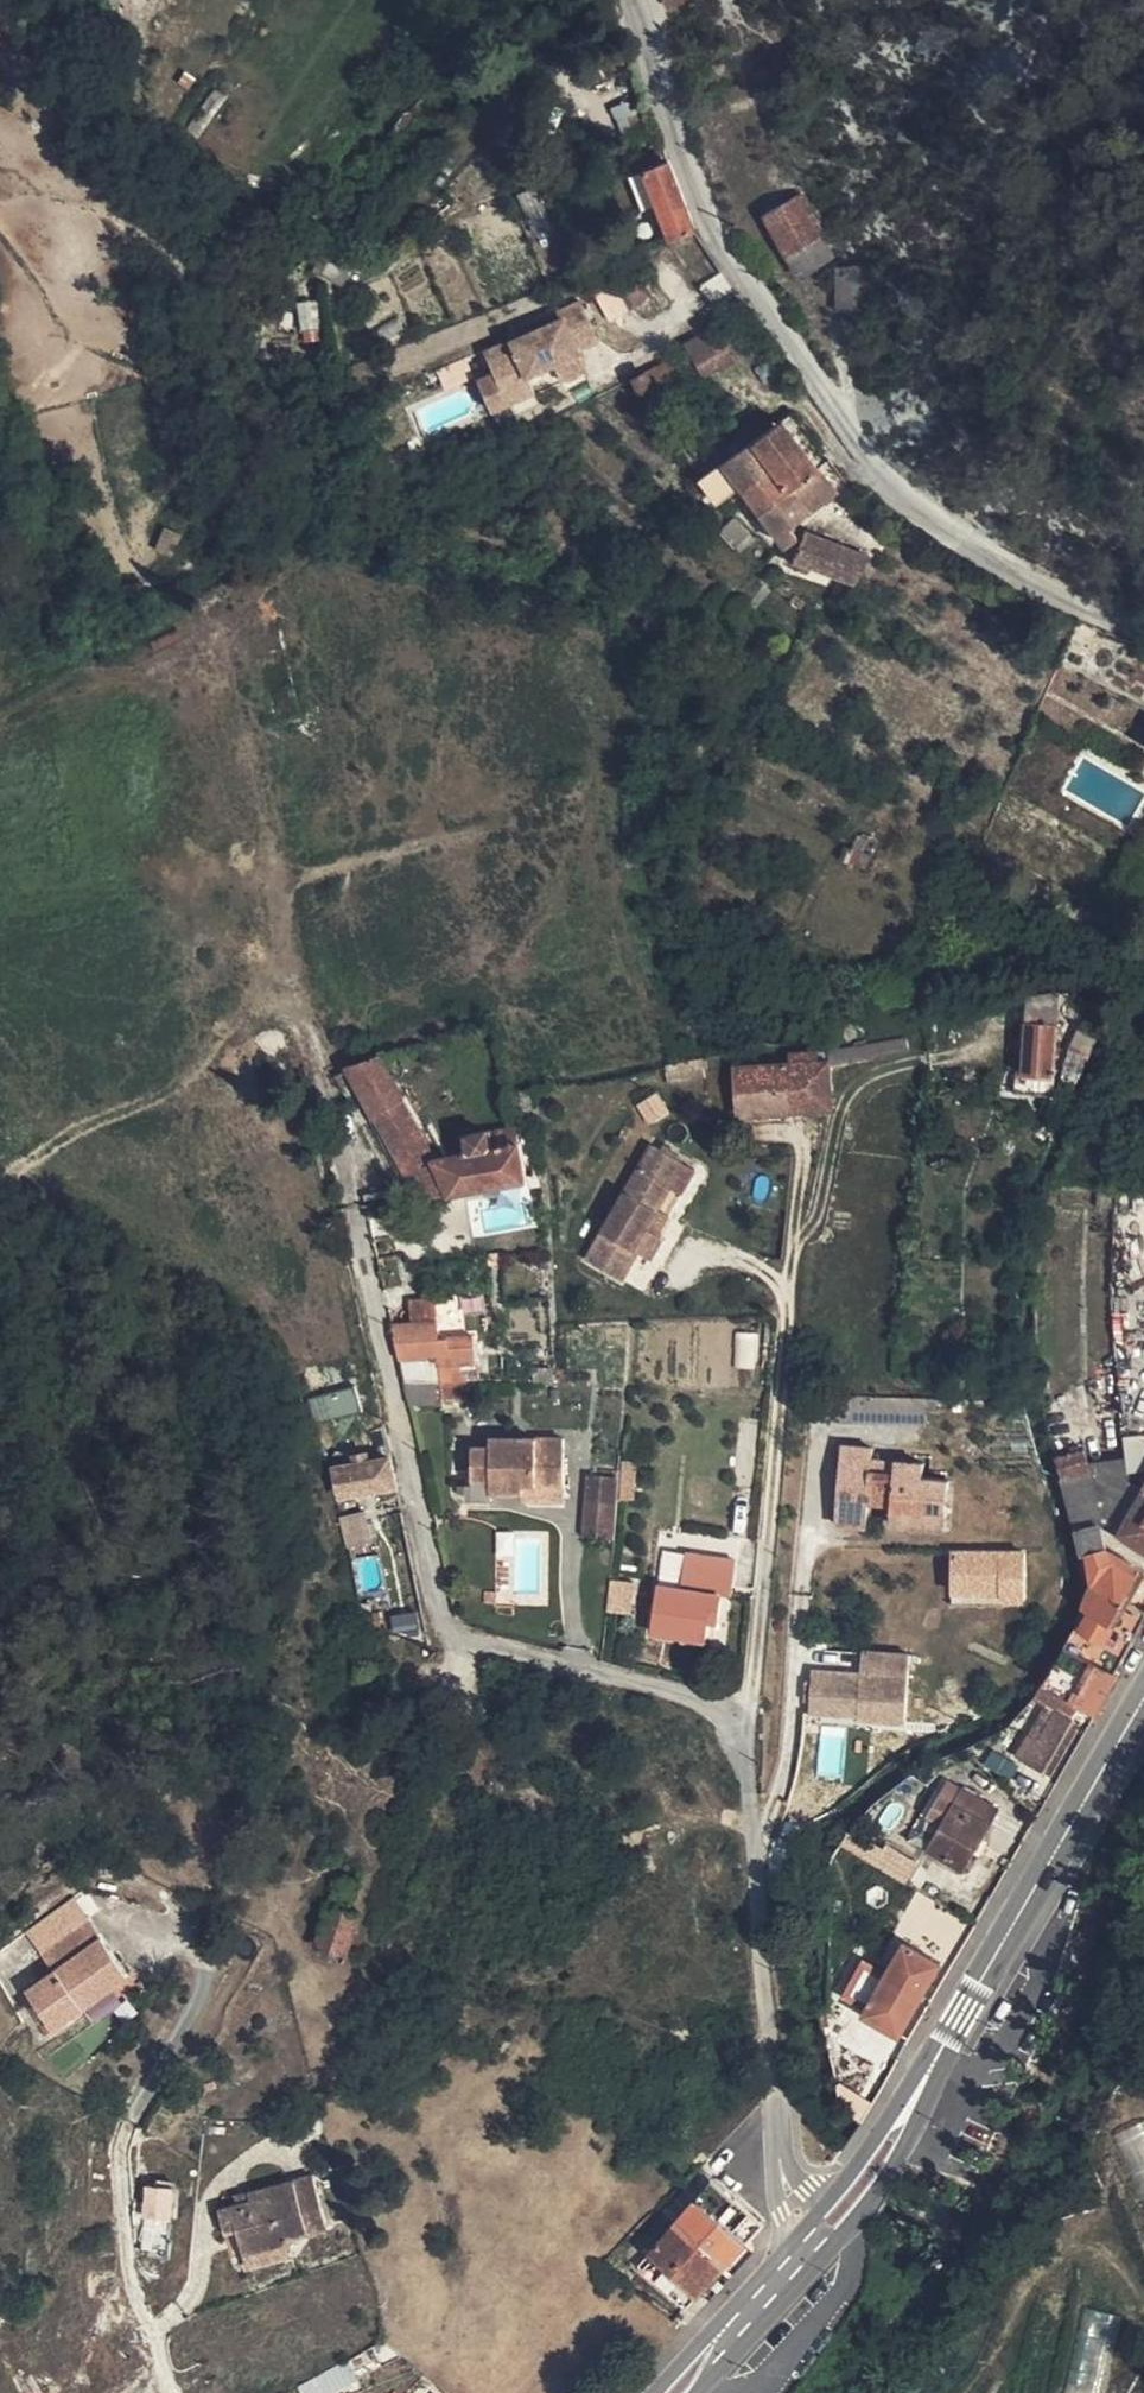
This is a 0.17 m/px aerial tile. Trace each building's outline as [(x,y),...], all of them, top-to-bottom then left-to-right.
[(144,17),(153,0),(135,0),(129,8),(144,17)] [(158,37),(177,4),(171,0),(153,0),(144,17),(138,26),(145,31),(140,38),(148,44),(153,35),(158,37)] [(148,44),(153,47),(158,37),(153,35),(148,44)] [(477,82),(465,71),(461,76),(472,86),(477,82)] [(631,111),(617,116),(626,138),(639,132),(631,111)] [(696,230),(665,150),(640,160),(670,240),(696,230)] [(551,226),(535,188),(521,195),(536,232),(551,226)] [(800,194),(763,214),(774,234),(811,214),(800,194)] [(811,214),(774,234),(787,256),(823,236),(811,214)] [(787,256),(799,278),(834,256),(823,236),(787,256)] [(317,271),(324,274),(331,260),(324,257),(317,271)] [(653,296),(638,269),(619,279),(632,306),(653,296)] [(858,299),(859,306),(871,305),(871,270),(847,271),(853,282),(858,299)] [(838,306),(859,306),(858,299),(853,282),(847,271),(837,272),(838,306)] [(606,280),(585,290),(589,299),(610,288),(606,280)] [(479,374),(495,408),(588,365),(580,347),(602,337),(584,298),(486,343),(497,366),(479,374)] [(325,328),(323,303),(302,305),(304,330),(325,328)] [(715,326),(685,344),(689,351),(697,364),(704,376),(713,371),(726,363),(736,376),(744,387),(751,382),(733,359),(715,326)] [(689,351),(647,373),(654,386),(697,364),(689,351)] [(721,384),(736,376),(726,363),(713,371),(721,384)] [(647,373),(633,378),(641,392),(654,386),(647,373)] [(784,420),(812,458),(824,450),(796,412),(784,420)] [(789,489),(819,468),(812,458),(784,420),(754,441),(773,467),(789,489)] [(742,489),(773,467),(754,441),(699,479),(718,503),(740,486),(742,489)] [(759,511),(789,489),(773,467),(742,489),(759,511)] [(759,511),(785,545),(799,536),(791,524),(836,491),(819,468),(789,489),(759,511)] [(735,517),(721,532),(739,550),(754,536),(735,517)] [(806,530),(795,558),(856,582),(870,556),(806,530)] [(790,602),(802,609),(806,602),(794,594),(790,602)] [(977,878),(973,888),(980,893),(985,882),(977,878)] [(980,893),(973,888),(969,897),(977,901),(980,893)] [(1028,997),(1022,1092),(1052,1093),(1058,994),(1028,997)] [(349,1071),(357,1086),(420,1200),(496,1186),(487,1133),(467,1137),(470,1154),(446,1158),(437,1160),(420,1130),(391,1076),(399,1073),(406,1066),(499,1034),(496,1017),(347,1069),(349,1071)] [(1102,1025),(1084,1018),(1070,1051),(1088,1059),(1102,1025)] [(776,1097),(778,1114),(833,1110),(829,1068),(910,1054),(908,1041),(828,1056),(829,1062),(817,1062),(816,1052),(792,1054),(792,1064),(736,1069),(738,1101),(776,1097)] [(1083,1067),(1063,1063),(1061,1090),(1073,1092),(1083,1067)] [(349,1071),(337,1077),(345,1093),(357,1086),(349,1071)] [(739,1117),(778,1114),(776,1097),(738,1101),(739,1117)] [(429,1126),(420,1130),(437,1160),(446,1158),(429,1126)] [(526,1180),(516,1126),(487,1133),(496,1186),(526,1180)] [(669,1190),(683,1164),(652,1146),(587,1263),(619,1283),(637,1254),(649,1260),(662,1239),(657,1236),(646,1231),(657,1210),(669,1190)] [(695,1171),(683,1164),(669,1190),(682,1196),(695,1171)] [(646,1231),(657,1236),(668,1216),(657,1210),(646,1231)] [(434,1325),(392,1329),(399,1363),(401,1362),(406,1384),(441,1384),(451,1384),(449,1365),(464,1364),(475,1363),(472,1337),(437,1341),(434,1325)] [(1000,1359),(987,1362),(991,1374),(1003,1370),(1000,1359)] [(466,1384),(464,1364),(449,1365),(451,1384),(466,1384)] [(978,1380),(964,1378),(963,1389),(977,1390),(978,1380)] [(403,1384),(408,1407),(443,1407),(442,1401),(441,1384),(406,1384),(403,1384)] [(466,1384),(451,1384),(441,1384),(442,1401),(467,1399),(466,1384)] [(1009,1390),(994,1389),(994,1405),(1009,1405),(1009,1390)] [(364,1390),(320,1398),(323,1414),(368,1406),(364,1390)] [(1009,1414),(1024,1416),(1022,1402),(1009,1402),(1009,1414)] [(1025,1425),(1024,1416),(1009,1414),(1008,1424),(1025,1425)] [(390,1459),(384,1429),(366,1435),(372,1463),(390,1459)] [(331,1433),(318,1438),(323,1450),(336,1446),(331,1433)] [(1130,1473),(1143,1471),(1143,1435),(1126,1437),(1128,1462),(1130,1473)] [(490,1494),(522,1494),(523,1494),(523,1487),(565,1488),(565,1440),(489,1440),(490,1450),(471,1449),(471,1482),(490,1482),(490,1494)] [(871,1473),(872,1460),(873,1450),(841,1447),(835,1526),(867,1527),(868,1503),(891,1505),(891,1511),(917,1513),(917,1527),(946,1529),(949,1482),(924,1480),(925,1465),(893,1462),(892,1474),(871,1473)] [(1057,1460),(1063,1481),(1094,1471),(1094,1469),(1087,1448),(1057,1460)] [(378,1515),(401,1510),(390,1459),(372,1463),(369,1464),(366,1454),(337,1461),(339,1469),(333,1471),(340,1500),(373,1492),(378,1515)] [(622,1458),(624,1496),(639,1495),(638,1457),(622,1458)] [(893,1462),(872,1460),(871,1473),(892,1474),(893,1462)] [(1077,1531),(1103,1524),(1104,1527),(1120,1534),(1143,1493),(1143,1488),(1131,1482),(1130,1473),(1128,1462),(1094,1469),(1094,1471),(1063,1481),(1077,1531)] [(618,1497),(620,1473),(591,1471),(588,1494),(618,1497)] [(490,1502),(490,1494),(490,1482),(471,1482),(466,1481),(467,1501),(490,1502)] [(523,1494),(522,1494),(522,1503),(565,1504),(565,1488),(523,1487),(523,1494)] [(1143,1550),(1143,1493),(1120,1534),(1137,1546),(1143,1550)] [(614,1533),(618,1497),(588,1494),(585,1530),(614,1533)] [(367,1510),(344,1513),(347,1544),(370,1541),(367,1510)] [(917,1513),(891,1511),(890,1525),(917,1527),(917,1513)] [(1070,1646),(1118,1673),(1143,1622),(1143,1613),(1132,1606),(1124,1601),(1138,1574),(1116,1561),(1111,1549),(1104,1527),(1103,1524),(1077,1531),(1084,1554),(1087,1554),(1092,1586),(1083,1608),(1090,1612),(1070,1646)] [(1030,1597),(1029,1543),(952,1545),(954,1600),(1030,1597)] [(1132,1606),(1143,1583),(1143,1570),(1111,1549),(1116,1561),(1138,1574),(1124,1601),(1132,1606)] [(735,1564),(684,1557),(680,1590),(659,1587),(653,1634),(707,1641),(709,1623),(720,1624),(722,1595),(732,1596),(735,1564)] [(612,1580),(622,1582),(622,1574),(613,1573),(612,1580)] [(628,1583),(622,1582),(612,1580),(609,1604),(626,1605),(628,1583)] [(369,1606),(357,1606),(359,1615),(370,1615),(369,1606)] [(863,1666),(815,1662),(811,1713),(907,1721),(913,1649),(865,1645),(863,1666)] [(1085,1704),(1100,1713),(1122,1675),(1118,1673),(1070,1646),(1048,1683),(1056,1687),(1085,1704)] [(319,1682),(316,1684),(314,1685),(314,1687),(313,1690),(314,1693),(316,1695),(317,1696),(319,1698),(321,1697),(323,1697),(326,1697),(327,1695),(329,1693),(330,1690),(329,1688),(328,1686),(327,1684),(324,1682),(321,1682),(319,1682)] [(1077,1719),(1085,1704),(1056,1687),(1046,1702),(1055,1709),(1038,1740),(1030,1736),(1018,1756),(1048,1772),(1077,1719)] [(1084,1724),(1077,1719),(1048,1772),(1054,1776),(1084,1724)] [(955,1782),(945,1771),(938,1777),(949,1788),(955,1782)] [(1000,1808),(966,1788),(930,1851),(964,1872),(1000,1808)] [(355,1887),(339,1883),(317,1948),(345,1958),(357,1919),(347,1915),(355,1887)] [(42,1953),(87,1921),(71,1900),(27,1933),(42,1953)] [(102,1940),(87,1921),(42,1953),(56,1972),(26,1993),(35,2005),(44,2017),(54,2032),(129,1978),(100,1940),(102,1940)] [(907,1941),(866,2015),(903,2038),(944,1963),(907,1941)] [(0,1958),(0,1985),(5,1992),(19,1984),(1,1957),(0,1958)] [(37,2022),(44,2017),(35,2005),(29,2010),(37,2022)] [(1122,2126),(1143,2175),(1143,2116),(1122,2126)] [(346,2144),(337,2141),(333,2153),(342,2157),(346,2144)] [(244,2258),(287,2245),(286,2239),(327,2228),(312,2178),(248,2196),(250,2203),(238,2207),(218,2213),(224,2235),(235,2231),(244,2258)] [(674,2225),(722,2271),(762,2228),(712,2181),(674,2225)] [(175,2188),(146,2186),(143,2217),(172,2218),(175,2188)] [(250,2203),(248,2196),(236,2199),(238,2207),(250,2203)] [(674,2225),(637,2268),(685,2311),(722,2271),(674,2225)] [(231,2261),(244,2258),(235,2231),(224,2235),(231,2261)] [(292,2257),(287,2245),(244,2258),(247,2270),(292,2257)] [(383,2367),(402,2357),(384,2341),(370,2348),(383,2367)] [(298,2387),(301,2392),(335,2392),(359,2379),(348,2360),(298,2387)]
